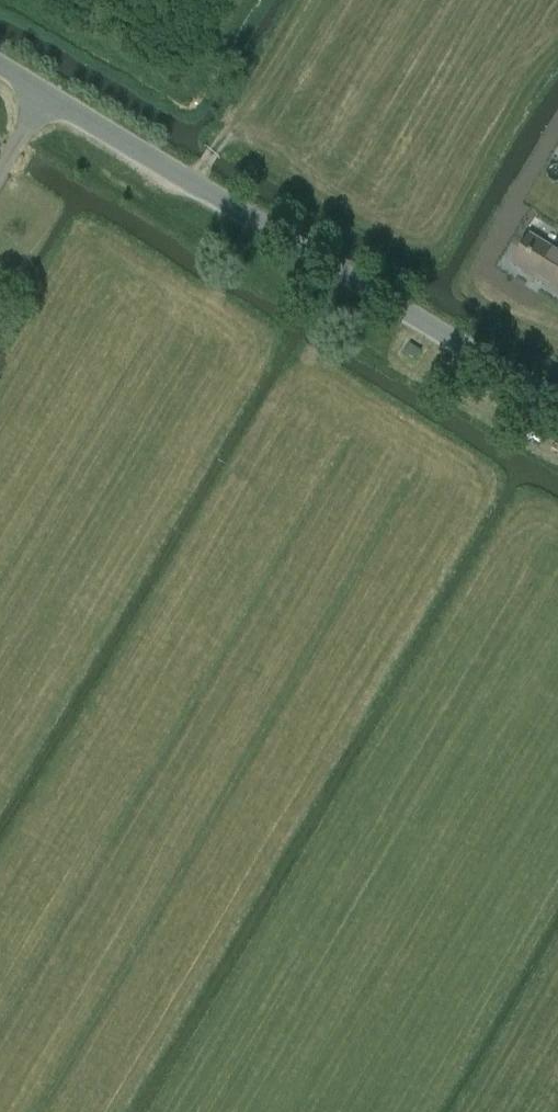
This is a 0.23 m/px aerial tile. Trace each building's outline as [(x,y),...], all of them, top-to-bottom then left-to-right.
[(530,235),(522,249),(528,253),(527,255),(529,256),(521,268),(557,291),(557,251),(530,235)]
